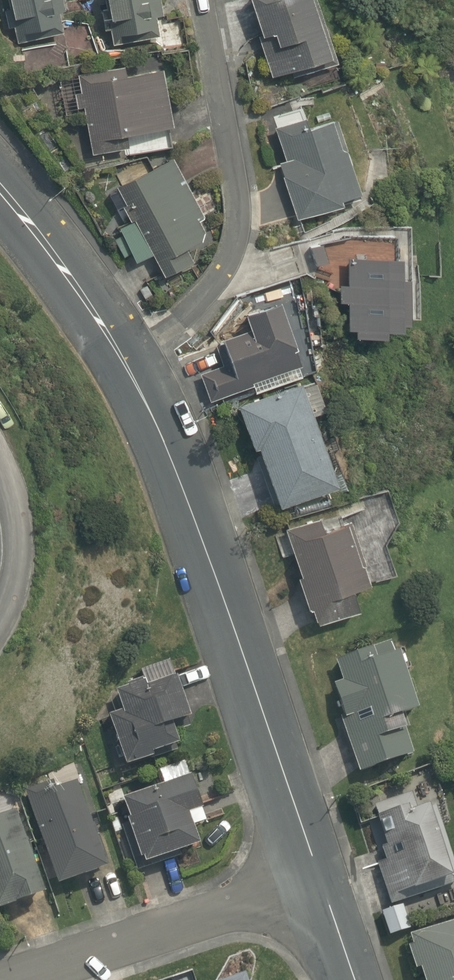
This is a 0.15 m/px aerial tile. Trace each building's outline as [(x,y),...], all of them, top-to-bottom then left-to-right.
[(9,34),(16,33),(18,45),(62,38),(56,0),(19,0),(20,7),(5,10),(9,34)] [(143,0),(107,0),(107,2),(101,3),(106,34),(111,34),(113,47),(149,42),(143,0)] [(327,5),(283,15),(280,0),(258,0),(278,85),(342,70),(327,5)] [(92,157),(123,154),(123,145),(175,140),(170,71),(86,78),(88,97),(79,98),(81,126),(90,125),(92,157)] [(313,124),(281,134),(291,168),(283,171),(299,224),(366,205),(345,134),(319,142),(313,124)] [(135,225),(123,230),(139,265),(159,256),(168,275),(217,253),(178,168),(121,194),(135,225)] [(370,337),(370,348),(438,353),(443,276),(360,270),(358,291),(353,290),(351,310),(357,310),(362,311),(360,336),(370,337)] [(292,313),(256,326),(260,337),(217,352),(224,370),(205,377),(215,405),(312,370),(292,313)] [(245,411),(260,459),(266,457),(285,520),(349,501),(314,389),(245,411)] [(353,610),(381,602),(356,515),(294,533),(307,580),(302,581),(317,634),(357,622),(353,610)] [(346,688),(335,691),(362,787),(420,770),(408,731),(430,724),(412,664),(397,669),(392,653),(340,669),(346,688)] [(128,719),(115,724),(136,779),(191,758),(181,733),(199,726),(185,687),(157,698),(150,682),(118,694),(128,719)] [(82,776),(28,795),(65,898),(118,879),(82,776)] [(142,876),(207,860),(197,818),(214,813),(207,786),(125,806),(142,876)] [(420,796),(378,807),(394,868),(381,872),(391,909),(453,892),(453,842),(447,815),(426,820),(420,796)] [(24,817),(0,826),(0,921),(54,901),(24,817)] [(415,938),(409,911),(388,916),(394,943),(415,938)] [(430,979),(453,979),(453,930),(419,941),(409,943),(420,979),(427,979),(430,979)]
